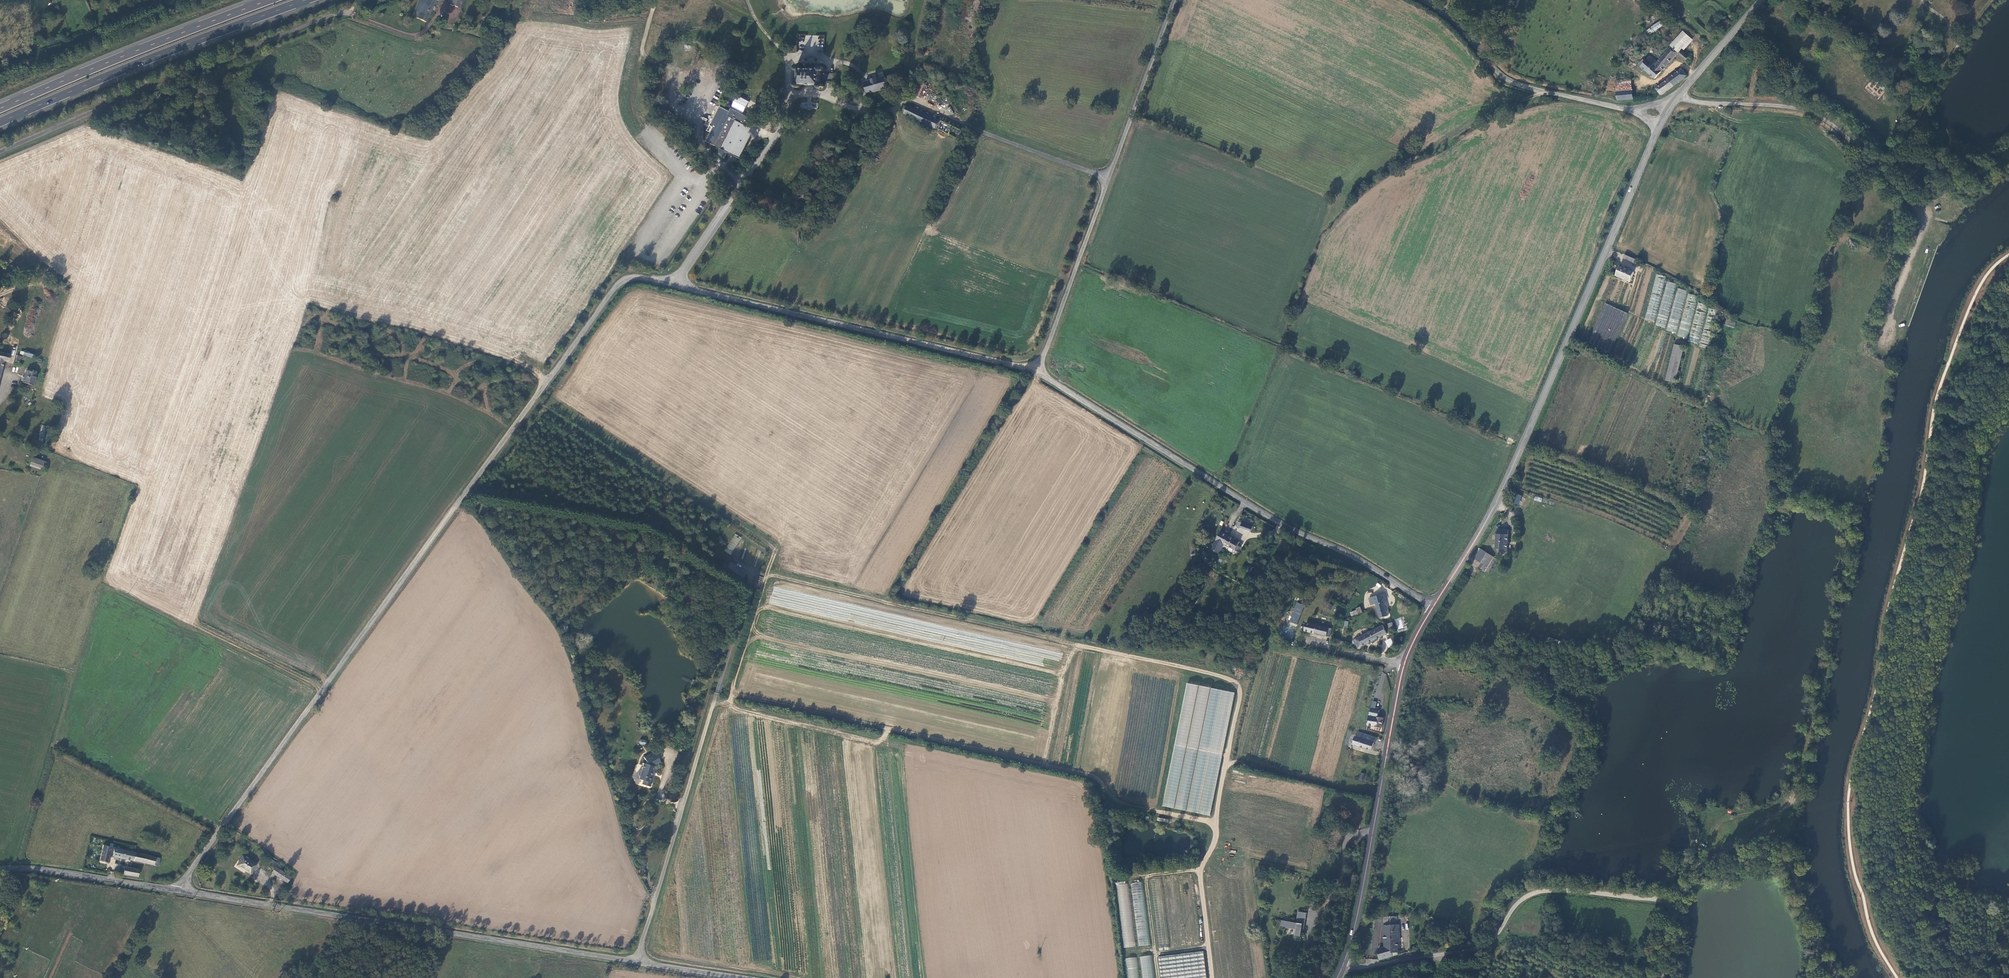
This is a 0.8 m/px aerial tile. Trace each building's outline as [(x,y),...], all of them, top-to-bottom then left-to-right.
[(434,0),(419,0),(411,16),(416,19),(424,23),(435,0),(434,0)] [(449,5),(462,10),(465,0),(451,0),(449,5)] [(1659,21),(1646,30),(1649,35),(1662,26),(1659,21)] [(1671,46),(1678,52),(1690,38),(1682,31),(1670,45),(1671,46)] [(1655,78),(1678,52),(1671,46),(1657,61),(1650,56),(1645,60),(1643,58),(1638,64),(1655,78)] [(1682,52),(1679,55),(1686,60),(1689,57),(1682,52)] [(819,70),(802,70),(801,68),(800,67),(798,67),(797,67),(796,69),(796,70),(796,71),(798,72),(799,72),(798,83),(797,84),(796,85),(796,86),(796,88),(798,89),(799,89),(801,89),(801,87),(801,86),(818,87),(818,88),(819,89),(820,90),(822,90),(823,89),(824,88),(824,86),(823,85),(822,84),(821,84),(822,73),(823,73),(825,72),(825,70),(824,69),(823,68),(821,68),(820,69),(819,70)] [(1662,94),(1687,76),(1682,69),(1657,88),(1662,94)] [(885,78),(865,83),(868,94),(888,89),(885,78)] [(1631,79),(1616,81),(1618,99),(1633,98),(1631,79)] [(919,97),(924,83),(919,81),(914,95),(919,97)] [(730,105),(742,112),(749,101),(737,95),(730,105)] [(908,106),(904,114),(911,118),(915,109),(908,106)] [(755,122),(732,111),(730,114),(721,109),(709,131),(712,133),(708,142),(716,146),(721,149),(718,154),(726,158),(728,153),(741,159),(751,139),(756,141),(764,126),(755,121),(755,122)] [(915,109),(911,118),(921,123),(925,115),(915,109)] [(925,115),(921,123),(932,128),(936,120),(925,115)] [(936,129),(962,141),(966,133),(940,121),(936,129)] [(1621,266),(1617,275),(1630,281),(1635,272),(1621,266)] [(1645,319),(1655,321),(1665,278),(1655,275),(1645,319)] [(1681,310),(1686,290),(1676,288),(1670,313),(1661,311),(1658,326),(1666,327),(1665,330),(1675,332),(1680,313),(1681,310)] [(1684,307),(1677,336),(1687,338),(1695,307),(1696,303),(1694,303),(1696,296),(1688,294),(1687,299),(1691,300),(1689,308),(1684,307)] [(1628,314),(1606,303),(1588,343),(1610,353),(1628,314)] [(1726,319),(1724,324),(1734,328),(1736,323),(1726,319)] [(1684,346),(1675,344),(1666,380),(1675,383),(1684,346)] [(0,370),(2,362),(7,363),(9,355),(0,353),(0,370)] [(34,375),(24,372),(20,384),(30,387),(34,375)] [(9,403),(7,401),(0,409),(3,411),(9,403)] [(38,440),(43,441),(46,426),(41,425),(38,440)] [(47,464),(32,458),(30,466),(40,470),(41,467),(45,469),(47,464)] [(1514,493),(1511,503),(1519,505),(1522,495),(1514,493)] [(1256,524),(1244,518),(1242,522),(1238,521),(1236,526),(1251,533),(1256,524)] [(1502,535),(1496,535),(1496,550),(1507,550),(1507,530),(1502,530),(1502,535)] [(1224,545),(1224,546),(1229,537),(1221,533),(1216,541),(1211,550),(1216,553),(1219,554),(1224,545)] [(735,534),(724,551),(730,555),(741,537),(735,534)] [(1224,546),(1236,552),(1241,543),(1229,537),(1224,546)] [(1478,561),(1485,552),(1481,549),(1475,558),(1478,561)] [(1482,563),(1479,568),(1483,571),(1493,557),(1485,552),(1478,561),(1482,563)] [(1375,600),(1379,619),(1387,617),(1383,598),(1381,591),(1373,592),(1375,600)] [(1296,602),(1289,622),(1297,625),(1304,605),(1296,602)] [(1360,608),(1349,611),(1351,616),(1362,612),(1360,608)] [(1399,632),(1405,629),(1400,617),(1394,620),(1399,632)] [(1311,633),(1310,634),(1331,638),(1332,634),(1329,633),(1330,629),(1313,625),(1312,628),(1311,633)] [(1357,650),(1386,635),(1384,628),(1353,641),(1357,650)] [(1391,638),(1385,640),(1387,648),(1394,646),(1391,638)] [(1185,683),(1163,807),(1211,815),(1233,692),(1185,683)] [(1378,711),(1370,710),(1369,715),(1367,725),(1382,728),(1383,719),(1377,718),(1378,711)] [(1355,746),(1372,751),(1373,742),(1376,743),(1376,738),(1370,736),(1358,732),(1357,737),(1355,736),(1352,745),(1354,746),(1353,747),(1354,747),(1355,746)] [(654,751),(643,757),(646,762),(644,763),(643,762),(640,772),(640,771),(639,771),(639,772),(638,772),(637,772),(637,773),(637,774),(637,775),(638,776),(637,779),(642,780),(641,784),(649,787),(653,776),(650,775),(651,772),(658,768),(659,766),(657,763),(660,761),(654,751)] [(1397,856),(1400,831),(1392,830),(1389,855),(1397,856)] [(132,860),(134,853),(103,845),(99,860),(109,863),(111,855),(132,860)] [(132,860),(157,867),(160,859),(134,853),(132,860)] [(250,875),(257,865),(243,856),(237,866),(250,875)] [(120,874),(127,876),(129,869),(121,867),(120,874)] [(291,878),(276,868),(273,873),(287,883),(291,878)] [(129,869),(127,876),(137,878),(139,871),(129,869)] [(1134,947),(1129,881),(1117,882),(1122,948),(1134,947)] [(1131,883),(1138,946),(1150,945),(1143,882),(1131,883)] [(1296,922),(1281,920),(1280,927),(1294,929),(1294,935),(1302,936),(1305,912),(1297,911),(1296,922)] [(1379,949),(1379,962),(1392,957),(1392,953),(1399,953),(1397,925),(1384,926),(1385,948),(1379,949)] [(1205,952),(1160,956),(1162,977),(1207,977),(1205,952)] [(1143,977),(1154,977),(1152,955),(1141,956),(1143,977)] [(1128,977),(1139,977),(1138,957),(1126,958),(1128,977)]
